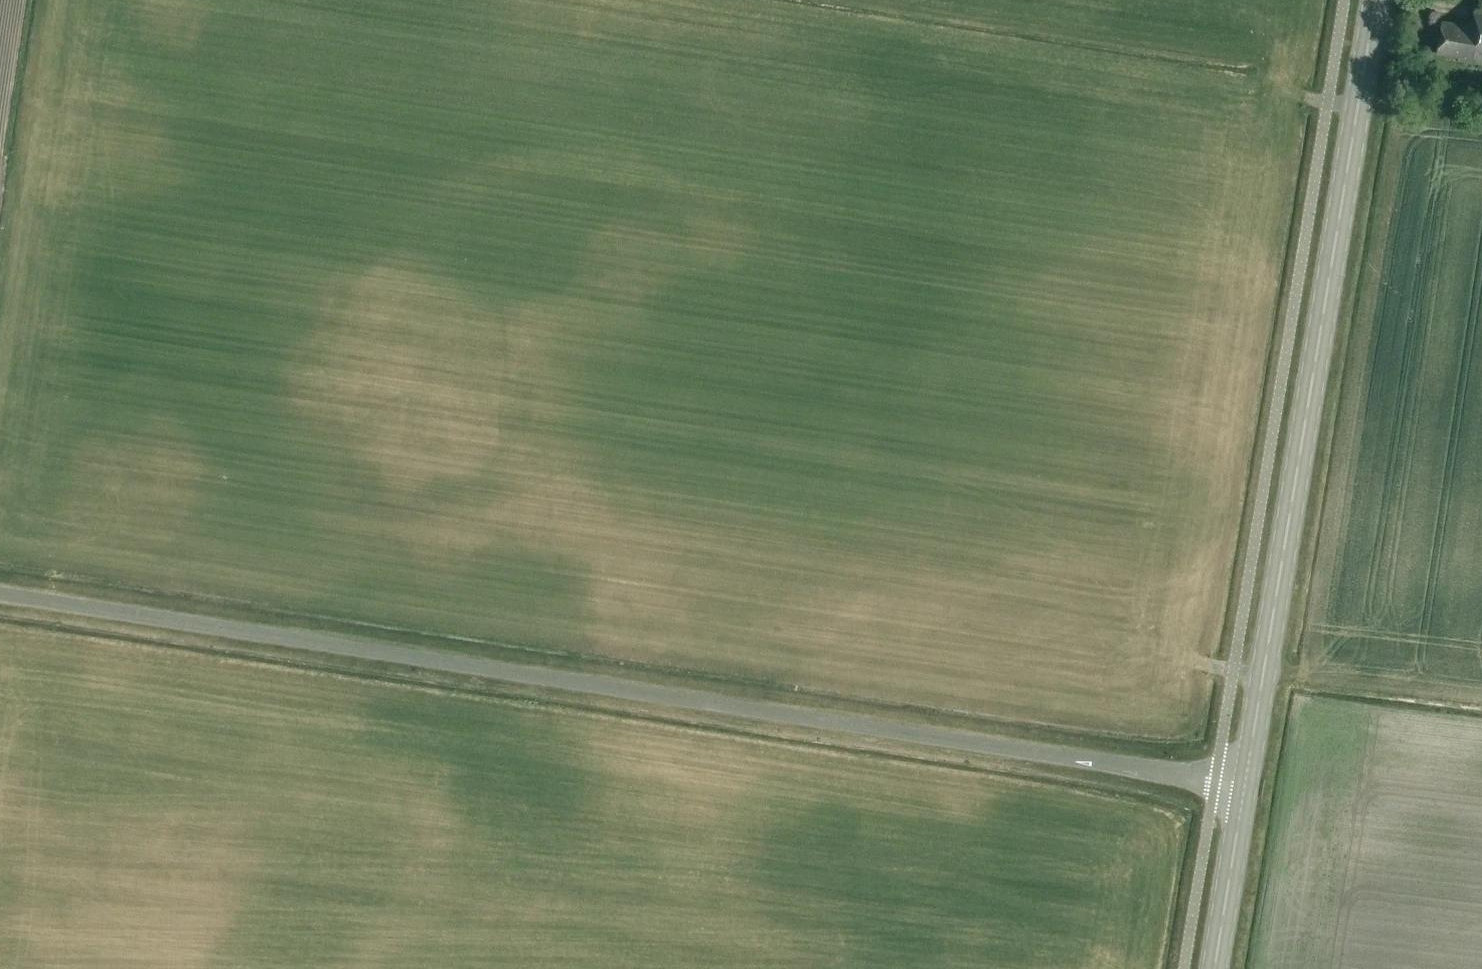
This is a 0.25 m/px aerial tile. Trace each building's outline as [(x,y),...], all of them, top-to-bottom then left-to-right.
[(1458,57),(1457,62),(1481,66),(1481,7),(1474,6),(1471,26),(1441,21),(1435,54),(1458,57)]
